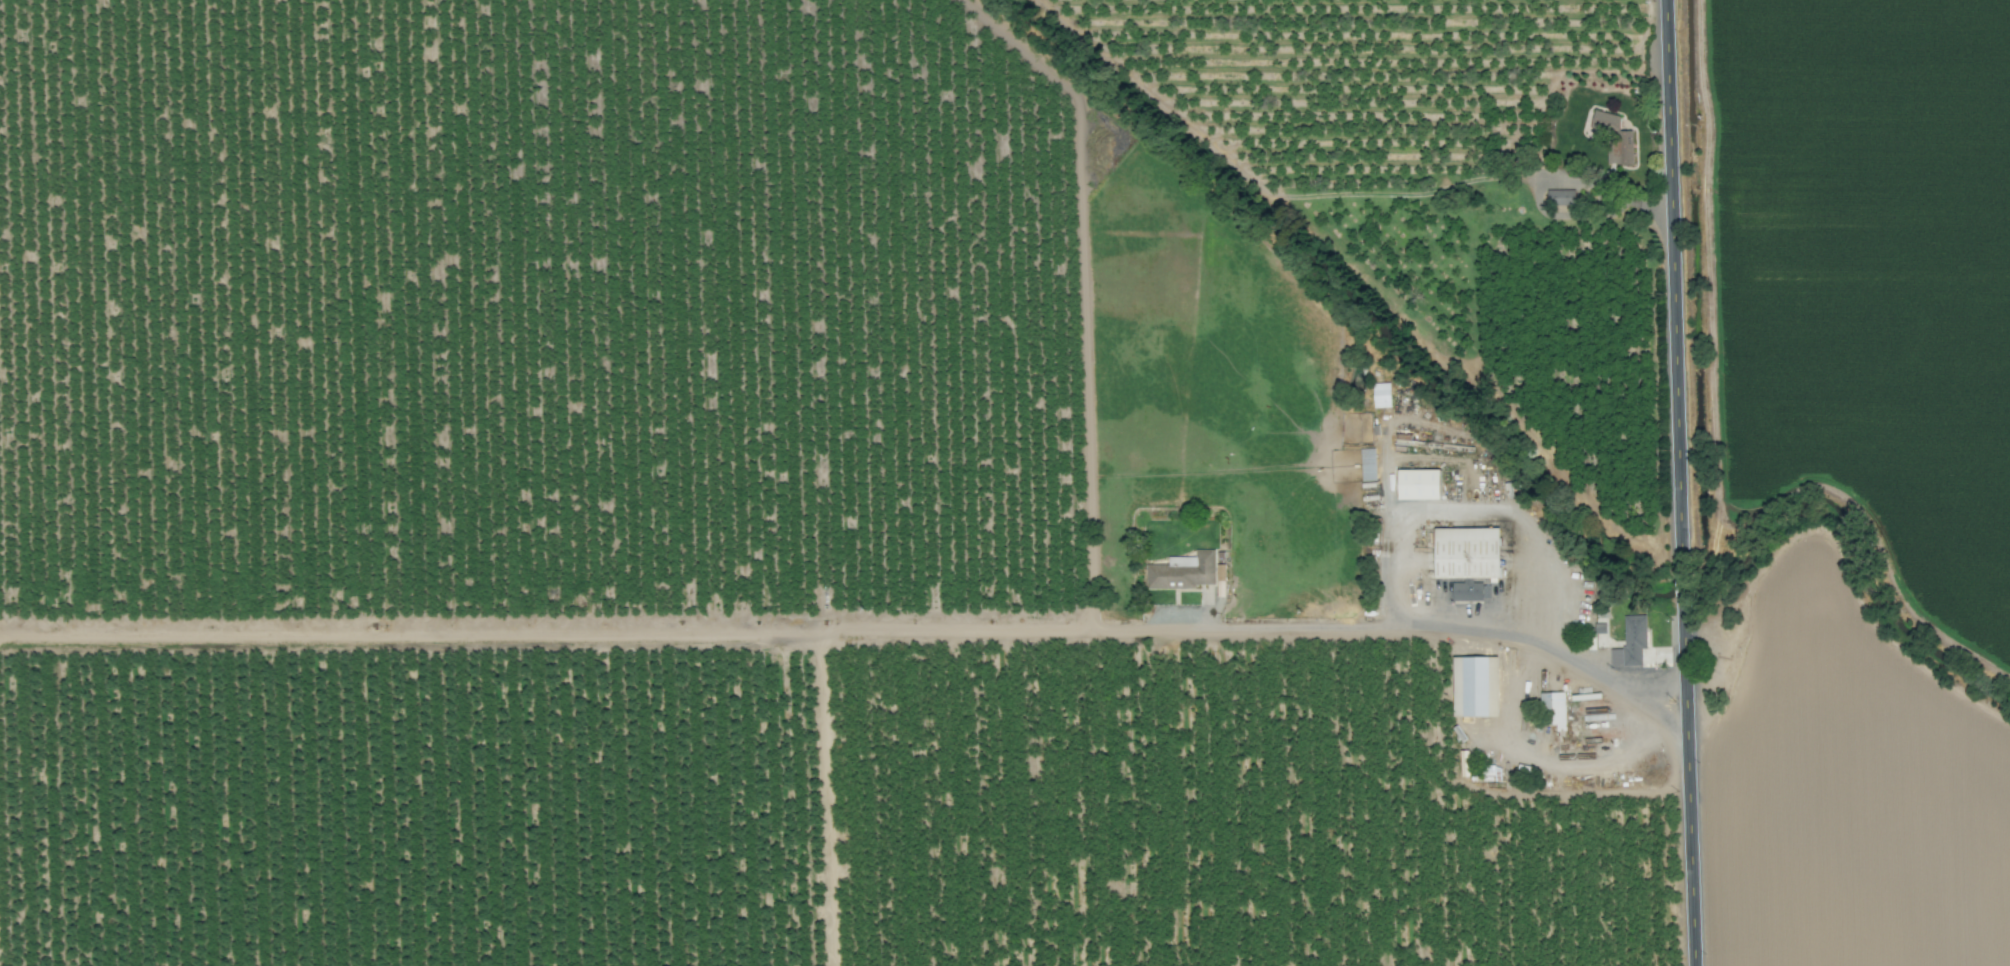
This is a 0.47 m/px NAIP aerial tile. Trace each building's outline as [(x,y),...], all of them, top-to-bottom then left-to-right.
[(1632,134),(1617,133),(1617,116),(1590,115),(1589,134),(1613,135),(1611,166),(1631,167),(1632,134)] [(1574,192),(1546,192),(1546,208),(1574,208),(1574,192)] [(1376,451),(1361,451),(1361,484),(1376,484),(1376,451)] [(1499,581),(1499,531),(1434,531),(1434,581),(1499,581)] [(1194,559),(1168,559),(1168,566),(1146,567),(1146,591),(1216,590),(1215,552),(1194,552),(1194,559)] [(1452,604),(1482,604),(1482,585),(1452,585),(1452,604)] [(1645,619),(1623,619),(1623,670),(1645,670),(1645,619)] [(1453,720),(1498,720),(1498,660),(1453,660),(1453,720)] [(1564,696),(1537,696),(1537,730),(1564,730),(1564,696)]
